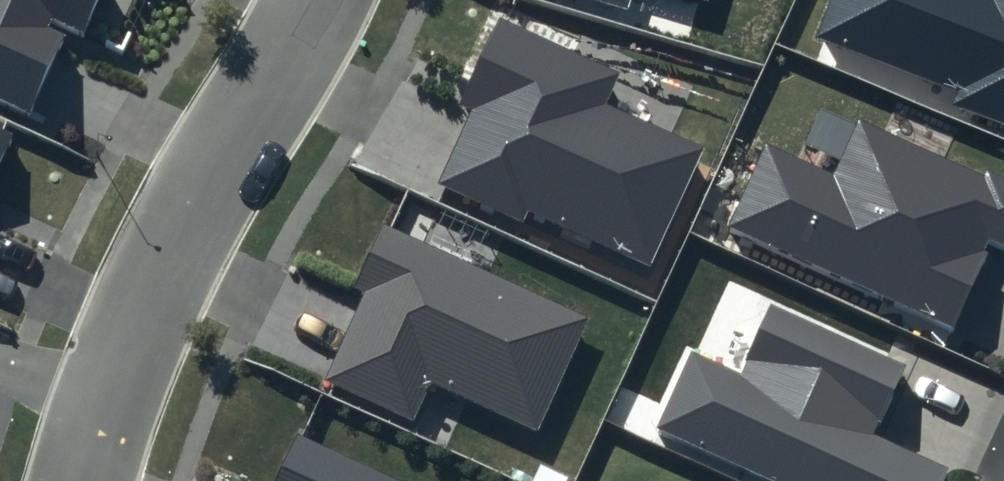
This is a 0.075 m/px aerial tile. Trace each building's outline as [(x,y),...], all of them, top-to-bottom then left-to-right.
[(31,113),(66,36),(46,26),(51,16),(83,30),(96,0),(0,0),(0,99),(31,113)] [(630,8),(632,0),(601,0),(630,8)] [(816,36),(957,90),(951,106),(1003,127),(1003,0),(829,0),(816,36)] [(499,18),(461,103),(473,109),(438,185),(523,223),(529,211),(649,265),(703,146),(605,102),(619,72),(499,18)] [(857,116),(831,173),(766,144),(729,226),(952,328),(993,239),(1003,244),(1003,183),(857,116)] [(0,127),(0,160),(13,133),(0,127)] [(590,317),(383,223),(353,289),(365,294),(325,379),(414,420),(432,382),(538,430),(590,317)] [(740,372),(689,349),(653,429),(767,480),(944,480),(950,468),(875,434),(906,366),(771,304),(740,372)] [(297,432),(275,480),(406,480),(297,432)]
